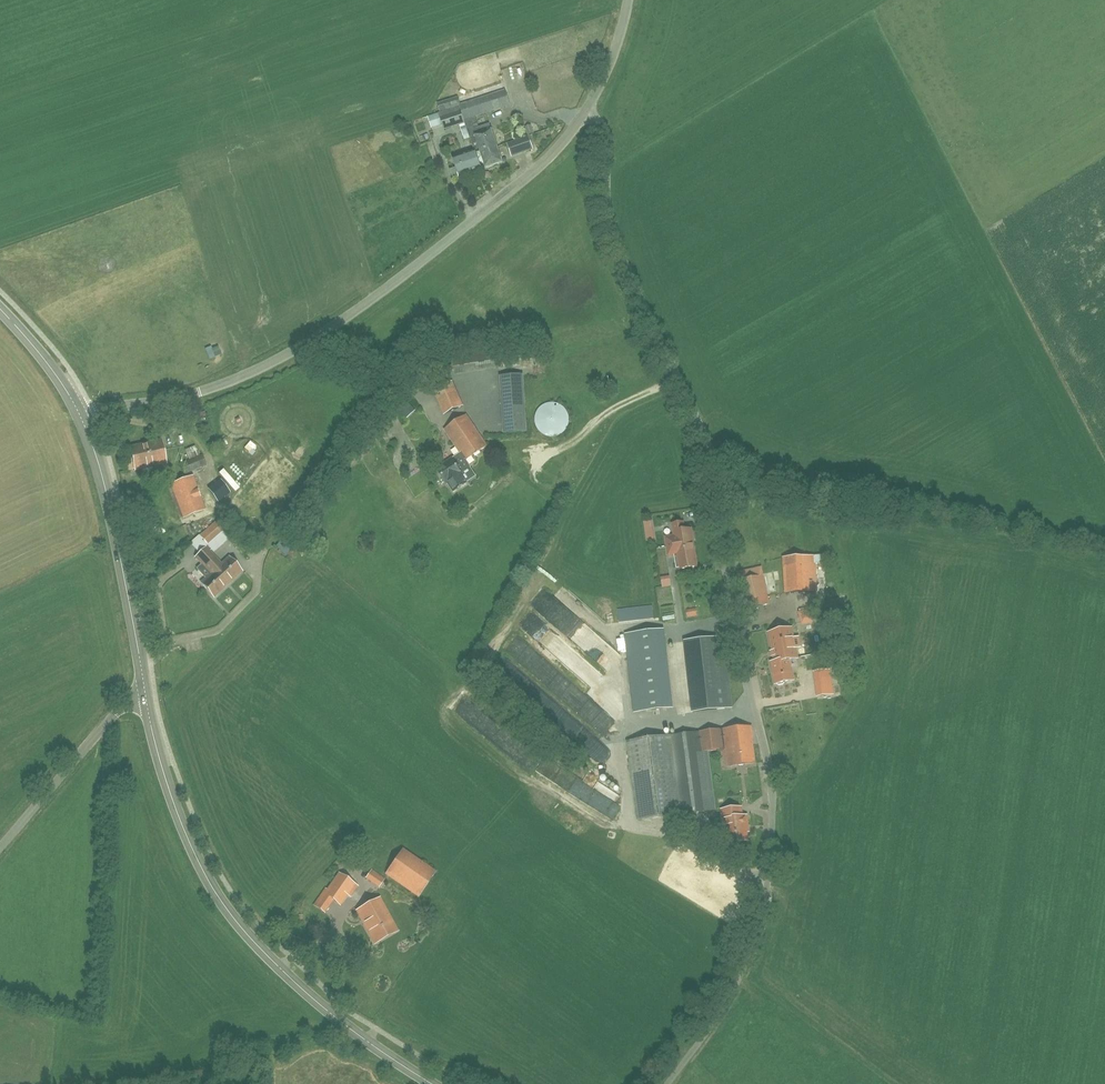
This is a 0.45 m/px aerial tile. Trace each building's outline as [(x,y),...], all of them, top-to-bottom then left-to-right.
[(478,124),(475,115),(509,104),(504,90),(460,105),(461,110),(460,110),(463,119),(465,119),(471,137),(470,137),(474,151),(475,150),(477,156),(497,148),(491,130),(476,135),(473,126),(478,124)] [(466,121),(465,119),(463,119),(460,110),(461,110),(460,105),(457,106),(457,105),(460,104),(458,98),(437,104),(440,112),(439,112),(444,129),(466,121)] [(500,124),(492,126),(496,139),(504,136),(500,124)] [(528,136),(507,143),(511,156),(532,149),(528,136)] [(477,156),(481,170),(502,162),(497,148),(477,156)] [(459,177),(481,170),(477,156),(475,150),(474,151),(453,158),(456,168),(451,170),(454,179),(459,177)] [(531,402),(529,370),(494,372),(496,404),(531,402)] [(433,390),(444,414),(463,406),(451,381),(433,390)] [(520,454),(540,439),(522,415),(518,418),(506,402),(475,424),(505,466),(520,455),(520,454)] [(567,427),(568,425),(568,423),(569,420),(569,417),(568,414),(567,411),(566,409),(563,406),(562,405),(560,404),(557,403),(554,402),(549,402),(547,403),(545,404),(542,405),(539,407),(538,409),(536,411),(536,413),(534,418),(534,420),(535,423),(535,425),(536,427),(538,430),(540,432),(541,433),(546,436),(549,436),(551,437),(554,436),(556,436),(559,435),(560,435),(563,433),(565,430),(567,427)] [(461,464),(464,462),(464,461),(466,460),(487,446),(465,415),(444,429),(461,454),(456,457),(461,464)] [(129,447),(135,470),(166,463),(161,440),(129,447)] [(179,464),(184,475),(207,465),(202,454),(199,455),(195,445),(184,450),(189,460),(179,464)] [(471,467),(466,460),(464,461),(464,462),(461,464),(456,457),(443,467),(444,468),(439,472),(447,483),(453,493),(468,483),(461,473),(470,467),(471,467)] [(191,478),(170,486),(183,518),(203,510),(191,478)] [(207,489),(218,503),(231,493),(220,479),(207,489)] [(218,520),(200,536),(200,535),(191,544),(200,554),(206,548),(208,546),(215,553),(233,537),(218,520)] [(645,531),(654,529),(652,520),(643,522),(645,531)] [(668,556),(674,555),(676,569),(679,568),(679,569),(696,566),(691,529),(684,530),(683,523),(672,524),(674,536),(665,538),(667,548),(668,556)] [(211,574),(201,582),(214,596),(241,571),(229,557),(221,564),(206,548),(200,554),(196,557),(211,574)] [(824,554),(782,557),(784,594),(817,592),(815,563),(824,562),(824,554)] [(737,571),(745,608),(769,604),(761,567),(737,571)] [(672,605),(670,582),(659,583),(660,606),(672,605)] [(810,615),(813,615),(812,608),(799,611),(802,624),(812,622),(810,615)] [(568,645),(567,646),(535,617),(526,627),(566,663),(576,652),(568,645)] [(793,679),(789,660),(798,658),(795,648),(793,649),(791,639),(793,638),(791,628),(768,633),(775,663),(771,663),(776,683),(778,685),(783,684),(784,681),(793,679)] [(634,712),(663,709),(655,631),(625,635),(634,712)] [(582,654),(572,665),(615,703),(613,705),(615,707),(621,700),(612,692),(618,685),(582,654)] [(575,677),(583,686),(588,682),(579,673),(575,677)] [(830,677),(814,677),(814,693),(830,693),(830,677)] [(731,708),(729,691),(711,693),(713,710),(731,708)] [(755,762),(755,763),(752,739),(753,738),(751,726),(670,736),(628,742),(637,820),(714,811),(707,751),(725,749),(728,766),(727,766),(755,763),(755,762)] [(742,817),(740,808),(722,810),(726,844),(747,841),(745,826),(747,826),(746,816),(742,817)] [(383,870),(418,892),(434,867),(399,845),(383,870)] [(386,879),(383,877),(378,873),(373,870),(367,879),(372,882),(380,888),(386,879)] [(338,873),(327,891),(324,889),(314,905),(324,912),(332,900),(340,905),(354,884),(338,873)] [(397,931),(380,898),(371,903),(372,905),(367,908),(365,906),(357,910),(375,943),(397,931)]
